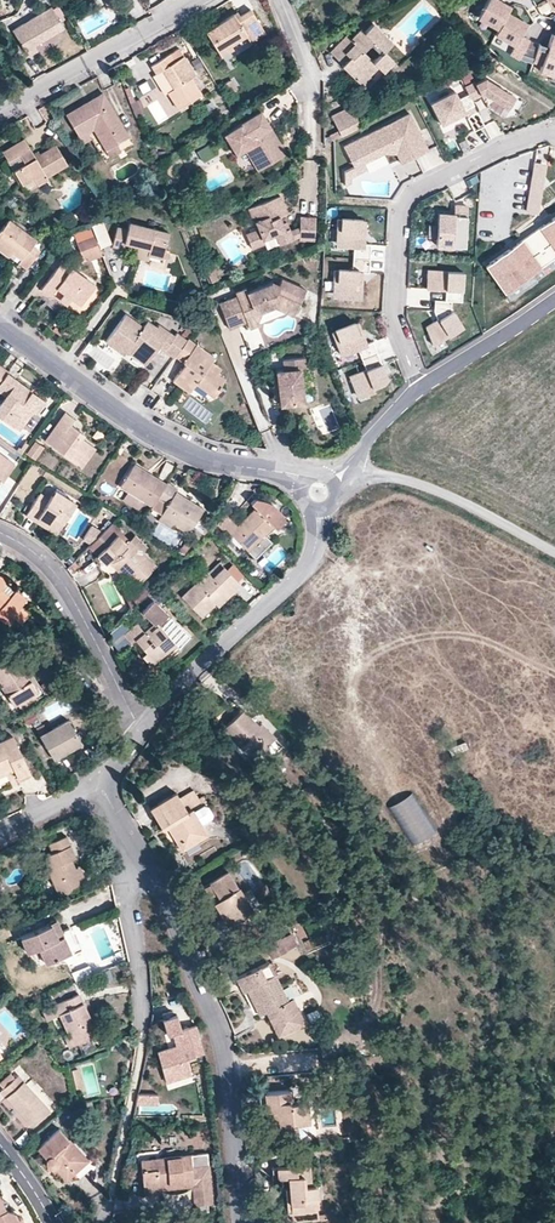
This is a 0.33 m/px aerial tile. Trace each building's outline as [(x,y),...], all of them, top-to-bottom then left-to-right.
[(119,0),(104,0),(110,11),(121,5),(119,0)] [(507,12),(510,7),(498,0),(488,0),(478,18),(498,29),(507,12)] [(33,44),(62,26),(50,6),(11,29),(26,55),(35,49),(33,44)] [(266,33),(251,9),(240,16),(236,19),(234,14),(206,32),(221,56),(233,48),(231,45),(246,35),(251,43),(266,33)] [(521,36),(528,24),(507,12),(498,29),(495,34),(515,46),(510,54),(519,59),(522,55),(530,41),(521,36)] [(394,61),(384,51),(393,43),(373,23),(364,32),(361,29),(350,40),(355,44),(345,53),(350,57),(343,64),(342,66),(357,81),(366,72),(369,76),(378,67),(383,71),(394,61)] [(197,54),(184,33),(180,35),(193,57),(197,54)] [(345,53),(355,44),(350,40),(346,35),(330,52),(343,64),(350,57),(345,53)] [(550,40),(548,47),(539,44),(534,58),(533,62),(542,65),(540,71),(553,76),(554,70),(554,42),(550,40)] [(202,94),(191,78),(195,75),(179,49),(151,66),(156,74),(163,70),(174,88),(168,92),(178,109),(202,94)] [(533,62),(534,58),(522,55),(519,59),(533,63),(533,62)] [(203,65),(198,57),(191,61),(196,69),(203,65)] [(174,88),(163,70),(156,74),(153,76),(165,94),(168,92),(174,88)] [(365,88),(373,79),(369,76),(366,72),(357,81),(365,88)] [(517,98),(486,78),(476,84),(475,81),(465,87),(469,94),(472,101),(482,96),(485,93),(488,95),(510,110),(517,98)] [(236,91),(229,81),(225,84),(231,94),(236,91)] [(146,113),(140,99),(135,101),(129,87),(125,89),(137,117),(146,113)] [(465,110),(474,105),(472,101),(469,94),(459,99),(455,91),(431,103),(442,125),(466,113),(465,110)] [(129,137),(103,93),(66,115),(79,137),(88,132),(93,129),(106,150),(116,144),(129,137)] [(215,108),(212,101),(205,105),(209,111),(215,108)] [(50,120),(45,111),(49,108),(47,104),(39,110),(47,122),(50,120)] [(361,126),(351,107),(332,116),(339,130),(341,136),(361,126)] [(279,141),(272,130),(270,132),(268,129),(271,127),(260,111),(223,134),(236,155),(245,150),(253,145),(260,155),(255,157),(262,169),(280,158),(272,146),(279,141)] [(485,126),(477,111),(471,114),(468,118),(474,131),(485,126)] [(429,150),(410,113),(396,120),(400,127),(388,133),(384,126),(344,147),(354,167),(345,172),(345,178),(357,172),(358,175),(367,170),(364,163),(384,153),(396,154),(410,147),(415,157),(429,150)] [(400,127),(396,120),(384,126),(388,133),(400,127)] [(332,140),(341,136),(339,130),(330,135),(332,140)] [(92,139),(88,132),(79,137),(83,144),(92,139)] [(68,165),(56,145),(40,154),(35,157),(33,154),(24,139),(3,152),(8,161),(19,154),(25,163),(14,170),(23,185),(34,178),(44,172),(47,177),(68,165)] [(287,153),(279,141),(272,146),(280,158),(287,153)] [(121,152),(116,144),(106,150),(111,158),(121,152)] [(260,155),(253,145),(245,150),(258,171),(262,169),(255,157),(260,155)] [(415,157),(410,147),(396,154),(401,164),(415,157)] [(25,163),(19,154),(8,161),(14,170),(25,163)] [(540,211),(547,162),(534,160),(527,209),(540,211)] [(47,177),(44,172),(34,178),(38,186),(49,180),(47,177)] [(352,184),(351,178),(358,175),(357,172),(345,178),(345,187),(352,184)] [(282,224),(280,217),(287,214),(280,196),(249,208),(258,230),(246,234),(252,248),(265,243),(263,239),(276,234),(280,245),(299,237),(299,239),(315,240),(316,218),(300,217),(300,227),(291,231),(290,228),(285,230),(282,224)] [(465,241),(467,206),(455,205),(454,214),(438,213),(436,247),(453,248),(453,241),(465,241)] [(554,257),(554,217),(485,266),(505,293),(554,257)] [(365,244),(366,222),(363,221),(363,219),(342,218),(342,220),(338,220),(337,242),(354,243),(354,259),(369,260),(370,244),(365,244)] [(36,239),(9,219),(0,231),(0,243),(21,259),(19,263),(27,269),(40,251),(32,245),(36,239)] [(111,243),(103,221),(91,225),(100,248),(111,243)] [(165,249),(169,233),(129,223),(127,230),(117,227),(113,246),(123,248),(125,243),(138,246),(150,249),(149,254),(150,255),(162,258),(165,249)] [(95,235),(91,225),(72,231),(77,242),(95,235)] [(101,251),(95,235),(77,242),(83,259),(87,257),(101,251)] [(0,243),(0,251),(8,257),(10,256),(19,263),(21,259),(0,243)] [(149,254),(150,249),(138,246),(135,257),(148,261),(150,255),(149,254)] [(88,262),(103,256),(101,251),(87,257),(88,262)] [(362,292),(363,272),(369,273),(369,260),(354,259),(353,270),(339,269),(339,271),(335,271),(334,291),(362,292)] [(95,286),(62,261),(41,289),(51,296),(57,288),(64,293),(72,299),(81,305),(95,286)] [(218,280),(214,268),(207,271),(212,283),(218,280)] [(462,302),(463,272),(427,270),(426,289),(446,290),(445,301),(451,301),(462,302)] [(261,312),(275,306),(278,299),(298,307),(306,289),(282,279),(279,285),(273,282),(247,293),(246,289),(236,293),(237,296),(239,300),(230,303),(229,299),(219,303),(229,329),(247,322),(250,329),(260,324),(258,320),(261,312)] [(67,306),(72,299),(64,293),(59,301),(67,306)] [(298,307),(278,299),(275,306),(295,315),(298,307)] [(463,327),(454,312),(451,312),(451,301),(445,301),(435,300),(434,311),(437,319),(426,326),(434,346),(463,327)] [(181,336),(177,333),(175,336),(159,324),(157,327),(147,321),(143,327),(126,314),(106,341),(124,355),(127,351),(146,365),(159,347),(174,358),(175,356),(187,340),(181,336)] [(367,344),(359,322),(355,324),(354,321),(335,329),(335,331),(332,332),(340,354),(358,347),(362,360),(378,354),(373,341),(367,344)] [(62,332),(56,327),(53,330),(59,335),(62,332)] [(188,338),(193,332),(187,327),(181,336),(187,340),(188,338)] [(313,340),(311,334),(302,338),(304,343),(313,340)] [(222,369),(212,362),(215,358),(188,338),(187,340),(175,356),(185,364),(173,381),(189,393),(197,382),(216,396),(223,387),(221,385),(225,379),(218,374),(222,369)] [(388,380),(378,354),(362,360),(367,370),(349,376),(356,395),(384,384),(388,380)] [(304,402),(300,369),(305,369),(304,358),(283,360),(285,371),(277,372),(281,405),(304,402)] [(7,373),(0,383),(0,392),(5,396),(0,402),(0,417),(19,431),(33,412),(35,413),(44,400),(7,373)] [(91,446),(81,438),(75,434),(78,430),(69,424),(74,418),(65,413),(45,441),(78,464),(91,446)] [(81,438),(84,434),(78,430),(75,434),(81,438)] [(0,437),(0,442),(15,453),(17,450),(0,437)] [(22,453),(28,444),(25,442),(21,449),(19,447),(17,450),(22,453)] [(35,459),(43,447),(35,442),(27,454),(35,459)] [(81,466),(94,448),(91,446),(78,464),(81,466)] [(14,464),(0,453),(0,480),(1,479),(2,481),(14,464)] [(168,481),(177,468),(166,461),(159,476),(168,481)] [(152,506),(167,484),(157,478),(155,481),(144,474),(146,471),(134,464),(119,486),(128,492),(123,500),(138,508),(143,501),(152,506)] [(157,478),(146,471),(144,474),(155,481),(157,478)] [(204,510),(175,492),(177,489),(167,482),(167,484),(152,506),(151,508),(161,514),(174,522),(190,532),(204,510)] [(58,531),(76,503),(66,497),(67,495),(56,487),(49,499),(40,493),(26,515),(35,521),(37,517),(58,531)] [(284,517),(279,507),(273,503),(262,498),(255,497),(251,500),(256,505),(238,523),(233,517),(225,525),(256,556),(273,539),(265,532),(274,523),(276,525),(284,517)] [(233,517),(225,510),(220,520),(225,525),(233,517)] [(174,522),(161,514),(158,520),(171,528),(174,522)] [(58,531),(37,517),(35,521),(56,534),(58,531)] [(185,554),(206,533),(209,527),(203,521),(179,551),(185,554)] [(158,564),(145,551),(148,548),(134,535),(129,541),(126,543),(117,534),(120,531),(112,523),(102,533),(90,545),(88,546),(106,563),(108,561),(122,575),(124,572),(137,585),(158,564)] [(90,545),(102,533),(91,526),(83,539),(90,545)] [(129,541),(120,531),(117,534),(126,543),(129,541)] [(86,574),(99,567),(94,559),(81,566),(86,574)] [(71,574),(79,566),(74,561),(67,568),(71,574)] [(223,604),(243,584),(240,581),(229,570),(221,562),(210,573),(209,572),(183,597),(203,617),(217,603),(220,601),(223,604)] [(244,577),(233,566),(229,570),(240,581),(244,577)] [(27,599),(3,580),(3,578),(1,576),(0,575),(0,618),(5,623),(11,615),(16,619),(22,624),(31,613),(22,606),(27,599)] [(131,609),(148,591),(142,586),(133,590),(126,598),(131,609)] [(192,635),(154,597),(142,608),(154,621),(145,629),(137,620),(124,632),(132,641),(136,637),(147,649),(142,653),(151,662),(175,641),(180,646),(192,635)] [(10,627),(16,619),(11,615),(5,623),(10,627)] [(29,678),(14,655),(0,664),(0,684),(14,706),(16,705),(38,691),(29,678)] [(20,710),(50,691),(45,682),(40,685),(33,675),(29,678),(38,691),(16,705),(20,710)] [(255,755),(274,738),(260,723),(257,726),(250,719),(242,710),(222,729),(246,752),(249,749),(255,755)] [(42,724),(34,712),(23,719),(27,725),(32,723),(35,728),(42,724)] [(260,723),(254,716),(250,719),(257,726),(260,723)] [(80,740),(68,719),(39,736),(53,759),(67,750),(66,748),(80,740)] [(117,735),(110,727),(106,731),(112,739),(117,735)] [(12,735),(0,741),(0,775),(6,772),(4,769),(12,765),(13,769),(17,777),(29,771),(12,735)] [(67,750),(81,742),(80,740),(66,748),(67,750)] [(31,776),(29,771),(17,777),(20,782),(31,776)] [(211,818),(212,814),(207,806),(203,805),(194,791),(180,800),(176,793),(150,809),(162,828),(167,825),(170,823),(174,830),(171,832),(178,844),(193,835),(197,841),(207,834),(201,824),(211,818)] [(414,791),(389,807),(414,846),(439,830),(414,791)] [(182,850),(197,841),(193,835),(178,844),(182,850)] [(75,868),(71,859),(76,858),(66,836),(48,843),(52,852),(43,856),(58,895),(82,885),(75,868)] [(339,858),(334,852),(331,855),(335,861),(339,858)] [(87,883),(80,866),(75,868),(82,885),(87,883)] [(252,910),(228,871),(209,883),(219,898),(214,901),(229,925),(230,924),(237,935),(255,924),(247,913),(252,910)] [(391,885),(383,873),(377,877),(385,889),(391,885)] [(219,898),(209,883),(204,887),(214,901),(219,898)] [(71,953),(57,920),(50,922),(51,924),(21,937),(27,952),(39,947),(46,964),(71,953)] [(287,950),(281,936),(266,943),(272,957),(287,950)] [(288,1000),(269,962),(235,978),(242,991),(246,989),(250,987),(263,1012),(266,1011),(278,1037),(292,1030),(287,1020),(300,1013),(293,998),(288,1000)] [(263,1012),(250,987),(246,989),(259,1014),(263,1012)] [(97,1033),(79,994),(43,1011),(47,1020),(59,1014),(68,1033),(74,1045),(85,1040),(84,1039),(97,1033)] [(305,1024),(300,1013),(287,1020),(292,1030),(305,1024)] [(192,1074),(187,1058),(205,1053),(196,1025),(181,1029),(177,1016),(163,1020),(167,1033),(173,1032),(177,1046),(157,1052),(166,1082),(192,1074)] [(74,1045),(68,1033),(64,1035),(70,1047),(74,1045)] [(14,1078),(10,1073),(0,1083),(0,1084),(3,1088),(14,1078)] [(48,1108),(17,1075),(14,1078),(3,1088),(0,1091),(6,1097),(31,1125),(48,1108)] [(83,1090),(79,1075),(73,1077),(77,1091),(83,1090)] [(308,1114),(307,1103),(294,1104),(292,1090),(259,1092),(261,1112),(274,1111),(276,1137),(297,1135),(296,1125),(303,1124),(302,1115),(308,1114)] [(158,1106),(158,1094),(138,1094),(136,1106),(158,1106)] [(92,1165),(58,1128),(37,1148),(46,1158),(45,1162),(49,1166),(51,1166),(53,1166),(57,1170),(66,1180),(74,1172),(82,1165),(87,1170),(92,1165)] [(213,1204),(208,1153),(140,1159),(143,1186),(192,1181),(193,1186),(195,1206),(197,1206),(208,1205),(213,1204)] [(311,1185),(309,1164),(272,1168),(273,1178),(288,1177),(289,1188),(292,1213),(317,1210),(315,1185),(311,1185)] [(79,1177),(87,1170),(82,1165),(74,1172),(79,1177)] [(160,1192),(160,1189),(193,1186),(192,1181),(143,1186),(144,1194),(160,1192)] [(20,1217),(17,1218),(15,1213),(4,1209),(0,1200),(0,1222),(23,1222),(20,1217)] [(209,1212),(208,1205),(197,1206),(198,1213),(209,1212)]
